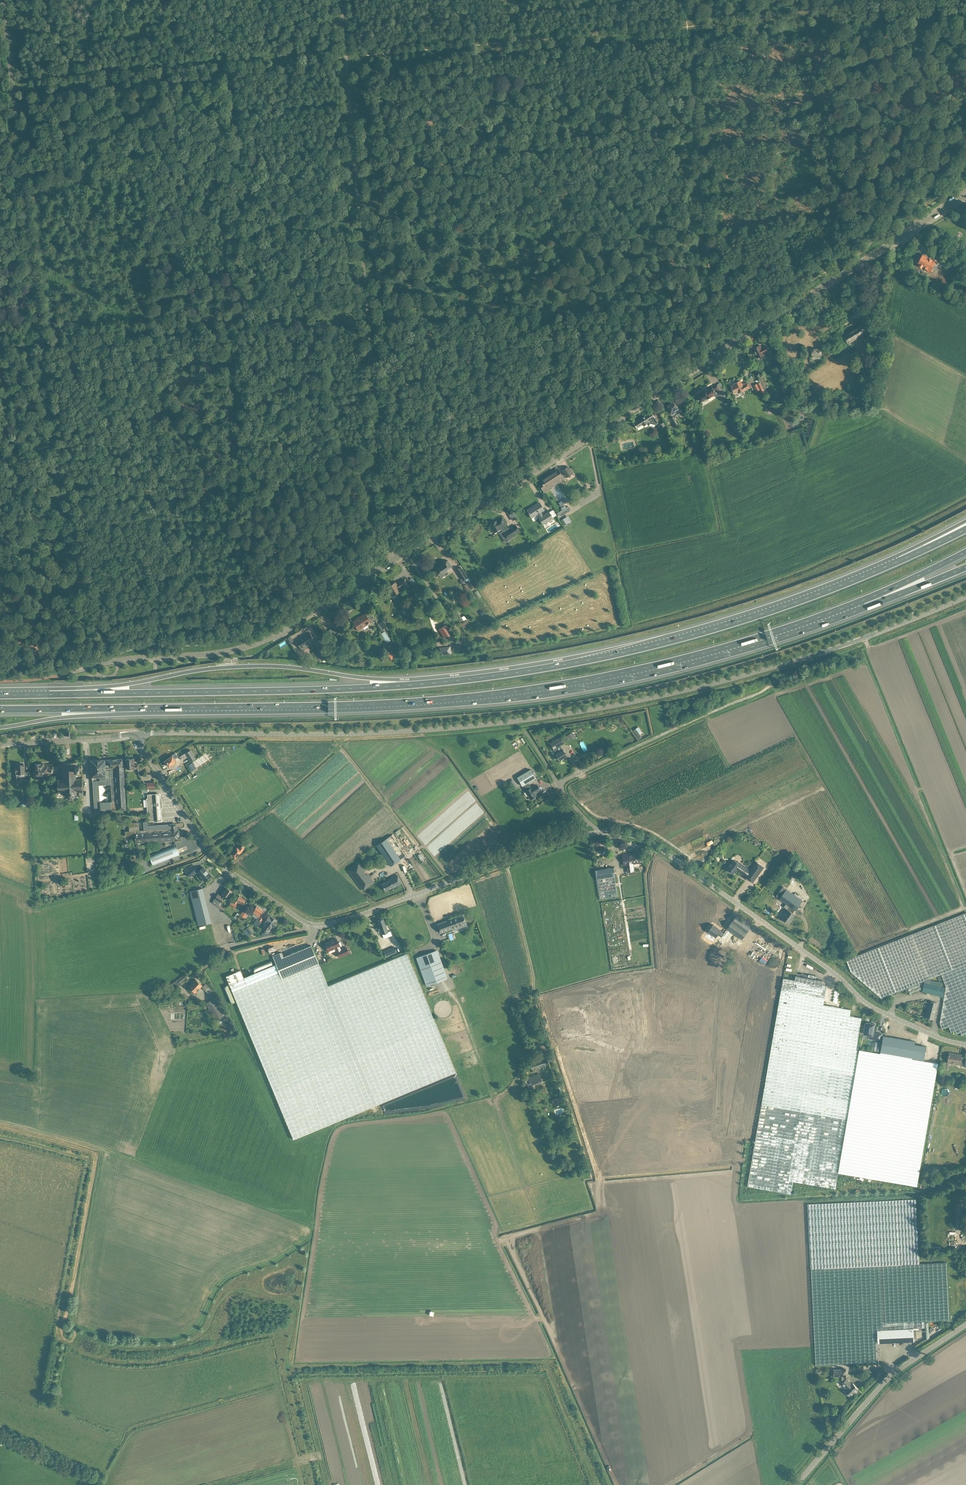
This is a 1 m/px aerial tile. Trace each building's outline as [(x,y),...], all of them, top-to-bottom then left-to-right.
[(936,266),(935,265),(936,262),(923,254),(917,265),(919,266),(918,267),(922,269),(923,267),(928,270),(927,271),(931,274),(934,268),(935,269),(935,270),(937,268),(937,265),(936,266)] [(866,326),(863,327),(862,325),(858,327),(858,328),(844,337),(845,338),(844,338),(846,342),(847,342),(848,343),(849,342),(851,344),(860,338),(862,341),(865,338),(863,335),(867,332),(865,330),(867,328),(866,326)] [(753,348),(757,358),(764,355),(764,353),(768,351),(766,346),(762,347),(762,348),(760,345),(753,348)] [(768,387),(763,376),(759,379),(761,383),(764,389),(768,387)] [(750,387),(747,382),(742,385),(741,381),(734,384),(731,386),(734,392),(737,390),(738,393),(750,387)] [(764,389),(761,383),(754,386),(756,391),(760,389),(762,393),(765,392),(764,389)] [(708,389),(698,395),(700,398),(700,399),(700,400),(701,400),(702,401),(702,400),(707,397),(709,399),(713,396),(717,393),(719,395),(722,393),(717,385),(709,390),(708,389)] [(674,400),(671,402),(671,403),(666,406),(672,415),(676,412),(677,414),(681,411),(679,407),(683,404),(680,399),(675,401),(674,400)] [(658,423),(654,417),(651,412),(633,423),(637,429),(643,424),(643,425),(648,422),(649,423),(655,425),(658,423)] [(671,419),(670,420),(673,425),(674,424),(675,425),(678,423),(674,416),(671,418),(671,419)] [(568,466),(562,470),(564,474),(566,477),(573,473),(568,466)] [(542,483),(540,484),(545,492),(552,488),(551,487),(564,479),(564,478),(566,477),(564,474),(562,475),(557,468),(540,480),(542,483)] [(539,503),(540,504),(533,508),(531,509),(531,508),(527,510),(531,518),(537,514),(540,517),(538,518),(543,525),(553,518),(549,511),(542,515),(540,512),(544,510),(539,503)] [(559,517),(571,510),(568,506),(566,507),(565,506),(561,508),(562,510),(557,513),(559,517)] [(490,525),(492,528),(491,529),(494,533),(501,529),(500,527),(506,524),(502,517),(496,521),(490,525)] [(516,525),(511,528),(504,532),(508,539),(520,531),(516,525)] [(443,564),(433,571),(436,577),(452,567),(447,560),(443,563),(443,564)] [(461,566),(455,570),(462,581),(468,577),(461,566)] [(395,582),(387,587),(392,595),(400,591),(399,589),(403,586),(405,589),(409,586),(405,579),(396,584),(395,582)] [(370,611),(352,622),(358,630),(375,619),(370,611)] [(455,615),(463,628),(469,624),(467,620),(464,622),(458,613),(455,615)] [(384,620),(378,624),(382,630),(388,626),(384,620)] [(451,633),(446,625),(439,629),(444,638),(451,633)] [(315,641),(310,633),(296,642),(302,650),(315,641)] [(322,646),(312,652),(317,660),(320,658),(322,661),(329,656),(322,646)] [(451,646),(440,647),(440,654),(452,653),(451,646)] [(390,650),(385,653),(390,660),(394,657),(390,650)] [(559,760),(567,755),(563,750),(560,751),(557,747),(564,743),(560,737),(550,744),(553,749),(554,749),(557,753),(555,754),(559,760)] [(191,749),(180,756),(182,760),(188,757),(191,761),(196,758),(191,749)] [(172,756),(165,761),(169,767),(177,762),(174,757),(178,754),(176,752),(172,755),(172,756)] [(134,758),(133,758),(126,759),(126,767),(126,768),(126,769),(139,768),(139,764),(134,764),(134,758)] [(123,759),(103,760),(103,759),(94,759),(94,760),(91,760),(92,777),(94,817),(100,817),(99,810),(126,809),(123,759)] [(56,762),(56,766),(57,773),(58,773),(58,776),(61,776),(61,779),(57,779),(58,789),(55,789),(55,798),(62,797),(62,803),(65,803),(65,797),(66,796),(66,798),(69,800),(73,800),(76,796),(76,794),(77,794),(77,797),(84,797),(83,787),(84,787),(84,782),(83,782),(82,774),(79,774),(78,770),(82,770),(84,769),(83,766),(82,765),(77,765),(77,761),(59,762),(56,762)] [(57,773),(56,766),(54,766),(54,764),(44,764),(44,762),(35,763),(35,770),(34,770),(34,776),(42,776),(42,777),(47,777),(46,774),(57,773)] [(17,767),(16,767),(17,782),(20,782),(20,777),(20,775),(21,775),(21,774),(24,774),(24,777),(25,782),(29,782),(30,782),(29,772),(24,772),(24,765),(24,764),(17,764),(17,767)] [(530,769),(517,777),(522,786),(523,785),(527,790),(525,791),(530,799),(532,798),(532,799),(535,798),(535,797),(536,796),(534,793),(540,790),(537,785),(531,788),(528,783),(535,778),(530,769)] [(162,798),(160,798),(159,794),(148,794),(148,798),(147,798),(148,813),(147,813),(148,822),(161,821),(160,808),(162,808),(162,798)] [(179,837),(179,831),(177,831),(176,824),(171,824),(171,825),(148,827),(147,822),(143,822),(144,830),(139,830),(139,822),(129,822),(129,831),(125,831),(125,837),(136,836),(136,841),(181,840),(181,836),(179,837)] [(400,859),(386,838),(376,845),(390,866),(400,859)] [(235,858),(248,844),(245,841),(239,848),(237,847),(231,854),(235,858)] [(173,846),(149,855),(153,866),(176,857),(173,846)] [(641,857),(639,857),(639,854),(629,855),(629,854),(623,855),(624,865),(627,864),(627,872),(634,871),(633,864),(640,863),(640,862),(642,862),(643,861),(643,860),(643,859),(643,858),(642,857),(641,857)] [(734,860),(727,869),(728,870),(727,871),(730,873),(731,872),(734,874),(737,869),(746,876),(745,877),(753,882),(764,867),(756,861),(750,870),(741,863),(740,864),(734,860)] [(359,862),(348,870),(363,890),(370,885),(367,881),(371,879),(367,874),(366,875),(363,872),(365,871),(359,862)] [(198,872),(198,871),(196,870),(197,869),(194,866),(189,871),(192,874),(194,872),(196,874),(197,873),(205,881),(211,876),(203,867),(198,872)] [(614,867),(595,870),(600,899),(618,896),(615,877),(616,877),(614,867)] [(389,881),(382,884),(385,891),(393,887),(401,883),(398,877),(390,882),(389,881)] [(211,922),(208,911),(202,888),(190,891),(196,914),(199,925),(211,922)] [(218,894),(212,902),(218,906),(220,904),(223,900),(225,896),(228,898),(232,891),(227,888),(225,891),(224,890),(222,893),(223,894),(221,896),(218,894)] [(803,900),(787,889),(780,899),(791,907),(789,910),(788,910),(784,915),(782,914),(781,916),(783,918),(782,918),(789,923),(795,915),(793,913),(795,910),(796,910),(803,900)] [(242,905),(246,900),(239,896),(238,898),(237,897),(236,898),(234,897),(231,901),(232,901),(230,905),(235,908),(237,905),(236,904),(238,902),(242,905)] [(252,912),(258,917),(263,910),(257,905),(252,912)] [(249,912),(244,909),(240,915),(245,918),(249,912)] [(846,960),(851,972),(881,998),(905,989),(908,987),(909,992),(910,994),(921,989),(919,983),(924,981),(931,978),(941,974),(946,986),(940,1023),(942,1029),(949,1026),(951,1032),(955,1031),(956,1034),(961,1032),(962,1035),(965,1033),(965,913),(964,913),(846,960)] [(266,923),(263,927),(266,930),(274,918),(271,916),(270,916),(269,915),(264,921),(266,923)] [(741,940),(752,925),(737,915),(724,933),(721,931),(721,930),(713,924),(707,932),(716,938),(718,935),(725,939),(730,932),(741,940)] [(261,916),(254,926),(257,928),(263,917),(261,916)] [(437,924),(440,933),(441,933),(452,929),(452,928),(465,923),(463,916),(449,921),(449,920),(437,924)] [(266,930),(261,937),(272,935),(271,934),(269,932),(272,927),(274,928),(278,922),(277,920),(274,918),(266,930)] [(382,934),(384,940),(390,938),(383,919),(374,922),(377,929),(380,928),(382,934)] [(250,925),(246,928),(250,934),(255,931),(250,925)] [(331,941),(325,944),(329,953),(328,951),(335,948),(337,951),(336,952),(339,957),(349,953),(346,947),(341,950),(339,947),(340,946),(336,938),(331,940),(331,941)] [(456,1072),(437,1028),(406,953),(328,986),(319,963),(311,945),(283,957),(281,952),(272,956),(276,964),(243,977),(240,970),(226,976),(229,983),(275,1095),(293,1139),(456,1072)] [(436,950),(417,957),(427,986),(446,979),(436,950)] [(185,973),(170,985),(174,991),(177,989),(176,988),(189,978),(185,973)] [(783,978),(747,1187),(791,1194),(791,1191),(793,1181),(835,1189),(859,1050),(856,1049),(857,1047),(862,1018),(850,1016),(851,1009),(843,1008),(844,1002),(841,1001),(837,1000),(838,998),(839,991),(826,989),(827,985),(823,985),(823,981),(796,976),(795,980),(783,978)] [(930,980),(931,978),(924,981),(924,982),(922,991),(939,995),(943,996),(945,987),(941,986),(942,982),(930,980)] [(195,992),(202,985),(196,979),(189,987),(195,992)] [(206,983),(203,987),(210,995),(214,991),(206,983)] [(214,998),(206,1003),(216,1020),(224,1016),(214,998)] [(925,1016),(933,1019),(936,1009),(937,1003),(929,1001),(925,1016)] [(875,1024),(866,1022),(864,1035),(872,1036),(871,1039),(881,1040),(882,1034),(873,1032),(875,1024)] [(883,1036),(880,1052),(912,1057),(912,1058),(924,1060),(927,1046),(915,1044),(915,1041),(883,1036)] [(859,1050),(838,1173),(917,1187),(938,1063),(924,1060),(912,1058),(912,1057),(880,1052),(880,1053),(859,1050)] [(960,1064),(961,1056),(955,1055),(956,1054),(949,1053),(948,1062),(960,1064)] [(549,1064),(547,1056),(538,1059),(538,1058),(529,1061),(532,1069),(549,1064)] [(541,1073),(539,1073),(524,1079),(530,1093),(544,1087),(542,1083),(545,1082),(541,1073)] [(916,1199),(897,1200),(808,1204),(816,1365),(879,1362),(878,1343),(914,1341),(914,1328),(922,1328),(922,1321),(949,1320),(946,1262),(919,1263),(916,1199)] [(843,1376),(844,1376),(844,1369),(833,1370),(833,1377),(839,1377),(839,1380),(842,1383),(841,1384),(846,1389),(844,1391),(846,1392),(845,1393),(845,1394),(847,1396),(848,1396),(848,1395),(850,1397),(858,1389),(852,1383),(851,1384),(846,1379),(845,1380),(843,1379),(843,1376)] [(511,1474),(505,1477),(509,1484),(516,1484),(511,1474)]
